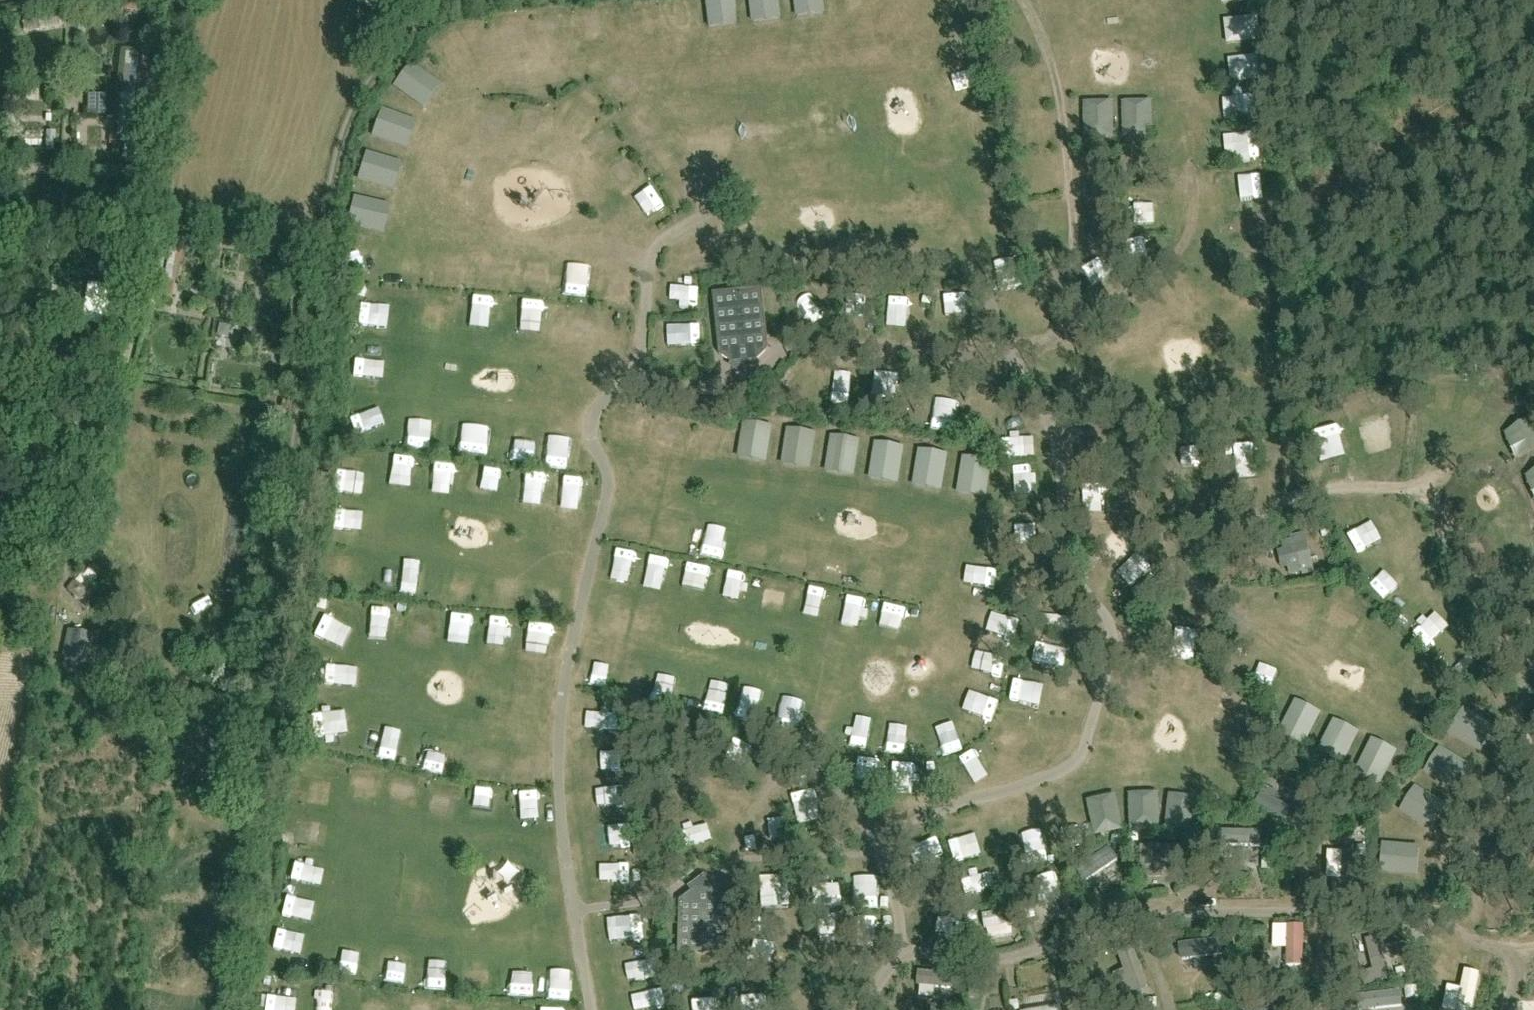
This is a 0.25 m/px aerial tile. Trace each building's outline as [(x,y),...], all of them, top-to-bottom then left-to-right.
[(719,0),(701,0),(702,20),(720,19),(719,0)] [(753,18),(769,17),(768,0),(752,0),(753,18)] [(798,0),(779,0),(780,17),(799,16),(798,0)] [(1266,17),(1265,0),(1235,0),(1237,18),(1266,17)] [(1261,35),(1240,36),(1241,58),(1262,58),(1261,35)] [(426,58),(417,70),(441,88),(451,75),(426,58)] [(968,63),(973,88),(983,86),(978,61),(968,63)] [(403,93),(395,106),(420,121),(428,108),(403,93)] [(1259,130),(1259,112),(1234,112),(1234,130),(1259,130)] [(380,137),(398,145),(406,126),(388,118),(380,137)] [(1161,127),(1144,128),(1145,146),(1162,145),(1161,127)] [(1105,140),(1108,150),(1123,145),(1120,135),(1105,140)] [(1240,168),(1253,168),(1254,175),(1272,174),(1271,146),(1239,147),(1240,168)] [(398,191),(403,170),(372,163),(367,184),(398,191)] [(1149,189),(1151,173),(1141,172),(1139,188),(1149,189)] [(1248,191),(1248,208),(1266,208),(1267,192),(1248,191)] [(671,196),(652,204),(662,227),(680,220),(671,196)] [(360,210),(360,230),(371,230),(371,210),(360,210)] [(389,232),(390,214),(373,213),(372,232),(389,232)] [(599,302),(598,283),(577,283),(577,303),(599,302)] [(712,317),(710,288),(697,288),(698,317),(712,317)] [(714,293),(720,353),(732,363),(756,362),(768,349),(762,289),(714,293)] [(448,315),(447,340),(467,341),(468,329),(473,329),(474,316),(448,315)] [(506,332),(510,332),(511,318),(484,317),(483,344),(505,345),(506,332)] [(522,323),(521,349),(541,349),(542,323),(522,323)] [(598,342),(614,345),(617,334),(600,330),(598,342)] [(870,391),(870,383),(850,383),(850,391),(870,391)] [(372,419),(358,426),(366,444),(380,437),(372,419)] [(418,445),(436,446),(437,419),(419,419),(418,445)] [(475,451),(476,426),(453,425),(452,450),(475,451)] [(549,460),(550,439),(529,438),(529,460),(549,460)] [(558,467),(581,468),(581,442),(558,441),(558,467)] [(793,449),(790,470),(809,473),(812,452),(793,449)] [(1019,472),(1044,470),(1043,449),(1018,451),(1019,472)] [(1258,452),(1238,453),(1240,482),(1260,480),(1258,452)] [(864,471),(848,454),(833,468),(849,485),(864,471)] [(404,460),(405,483),(422,483),(421,459),(404,460)] [(1206,488),(1201,459),(1183,462),(1188,491),(1206,488)] [(365,488),(365,464),(343,464),(342,488),(365,488)] [(439,466),(437,489),(460,491),(462,468),(439,466)] [(875,467),(874,489),(894,490),(895,467),(875,467)] [(478,474),(477,495),(496,495),(496,474),(478,474)] [(533,486),(532,508),(555,508),(555,486),(533,486)] [(574,489),(571,501),(592,506),(595,493),(574,489)] [(356,545),(363,527),(343,520),(336,538),(356,545)] [(626,554),(620,587),(641,591),(647,558),(626,554)] [(1320,560),(1299,563),(1300,581),(1322,579),(1320,560)] [(671,564),(670,585),(687,586),(688,565),(671,564)] [(422,585),(421,566),(401,567),(402,586),(422,585)] [(698,571),(696,602),(717,603),(719,572),(698,571)] [(97,573),(88,585),(98,593),(107,581),(97,573)] [(734,608),(756,613),(762,584),(740,579),(734,608)] [(516,593),(532,596),(534,585),(518,582),(516,593)] [(875,602),(886,606),(891,586),(880,583),(875,602)] [(818,599),(816,630),(837,631),(838,600),(818,599)] [(854,637),(877,638),(879,608),(855,607),(854,637)] [(452,617),(452,638),(474,637),(473,616),(452,617)] [(895,617),(895,641),(916,642),(917,617),(895,617)] [(351,648),(359,633),(331,619),(324,633),(351,648)] [(494,648),(516,647),(515,625),(493,626),(494,648)] [(554,653),(556,631),(533,629),(531,651),(554,653)] [(64,658),(87,663),(93,636),(70,630),(64,658)] [(604,681),(622,683),(625,657),(607,655),(604,681)] [(332,687),(364,688),(365,669),(333,668),(332,687)] [(651,695),(654,684),(632,678),(630,690),(651,695)] [(676,709),(695,710),(695,687),(677,687),(676,709)] [(1320,756),(1335,721),(1307,709),(1292,743),(1320,756)] [(326,717),(327,740),(356,738),(355,716),(326,717)] [(1034,718),(1021,727),(1026,735),(1040,726),(1034,718)] [(622,741),(619,721),(597,724),(600,745),(622,741)] [(1238,722),(1240,740),(1252,739),(1251,721),(1238,722)] [(1354,765),(1371,745),(1352,729),(1335,749),(1354,765)] [(445,764),(446,731),(426,730),(425,764),(445,764)] [(399,755),(399,734),(380,734),(379,755),(399,755)] [(980,767),(994,759),(978,735),(965,744),(980,767)] [(1046,740),(1033,747),(1039,760),(1053,753),(1046,740)] [(1381,753),(1372,770),(1394,783),(1404,766),(1381,753)] [(983,796),(996,779),(985,771),(972,789),(983,796)] [(297,799),(308,801),(312,782),(301,780),(297,799)] [(535,795),(534,824),(552,825),(553,796),(535,795)] [(611,809),(626,810),(628,797),(612,796),(611,809)] [(820,798),(806,801),(815,833),(828,830),(820,798)] [(1145,842),(1169,844),(1171,811),(1147,809),(1145,842)] [(776,835),(793,835),(794,813),(776,813),(776,835)] [(1203,840),(1207,818),(1188,814),(1183,836),(1203,840)] [(610,854),(640,853),(639,830),(609,831),(610,854)] [(969,876),(986,870),(979,852),(962,858),(969,876)] [(1155,889),(1172,889),(1170,858),(1154,859),(1155,889)] [(1125,862),(1092,882),(1102,898),(1135,879),(1125,862)] [(1356,880),(1357,865),(1341,864),(1341,880),(1356,880)] [(1066,884),(1052,889),(1056,901),(1070,897),(1066,884)] [(293,909),(315,911),(317,893),(295,890),(293,909)] [(728,954),(729,902),(713,890),(696,890),(691,892),(680,901),(678,953),(728,954)] [(628,924),(629,951),(647,950),(646,923),(628,924)] [(1025,923),(997,928),(1000,947),(1029,941),(1025,923)] [(279,961),(296,958),(292,939),(275,943),(279,961)] [(396,946),(384,975),(398,980),(410,952),(396,946)] [(640,983),(657,977),(650,955),(633,961),(640,983)] [(436,958),(432,990),(452,992),(456,961),(436,958)] [(520,972),(521,1001),(540,1000),(539,971),(520,972)] [(582,1005),(582,973),(557,972),(557,1005),(582,1005)] [(339,992),(342,992),(342,981),(325,980),(324,1005),(338,1006),(339,992)] [(308,1006),(281,983),(268,999),(281,1009),(305,1009),(308,1006)] [(941,987),(923,987),(923,1009),(941,1009),(941,987)] [(666,995),(645,999),(647,1009),(669,1009),(666,995)]
